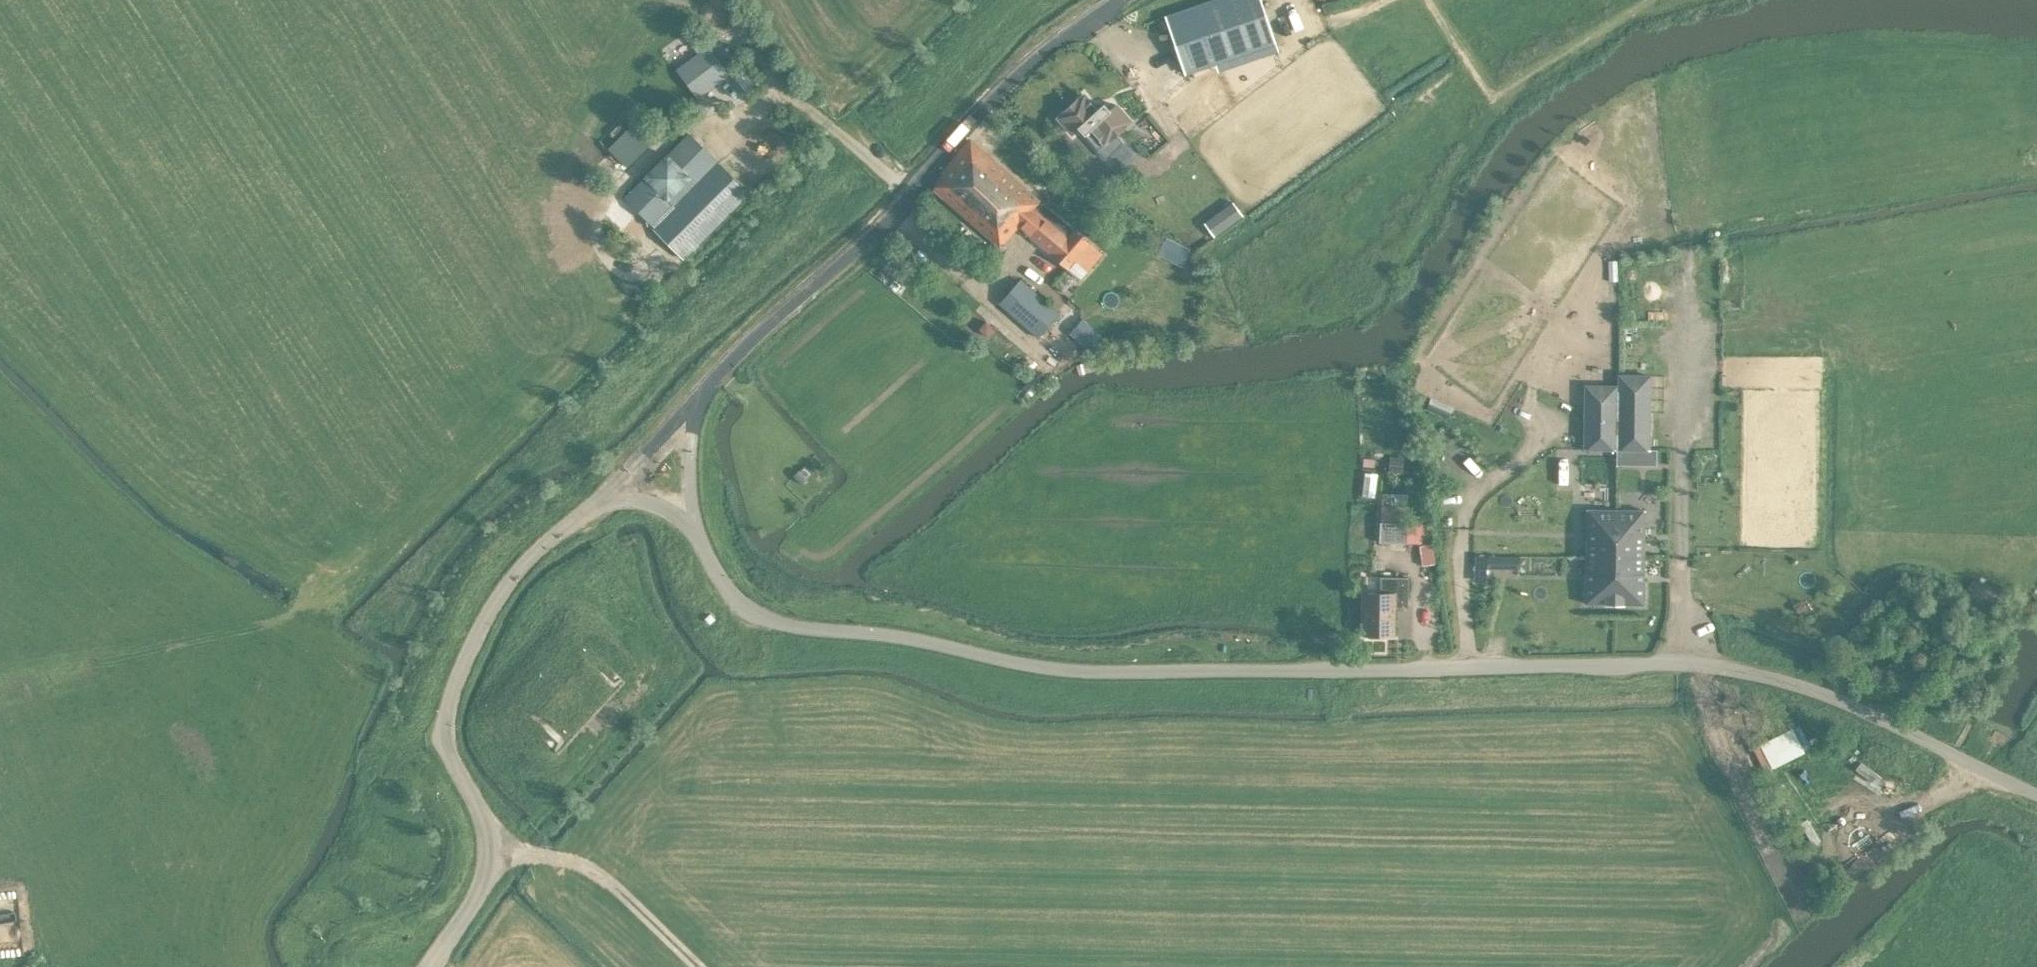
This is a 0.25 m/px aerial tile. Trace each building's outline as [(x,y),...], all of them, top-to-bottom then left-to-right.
[(1166,15),(1186,73),(1274,43),(1259,0),(1209,0),(1166,15)] [(710,49),(678,72),(694,95),(727,72),(710,49)] [(730,70),(736,79),(735,80),(744,93),(755,86),(739,64),(730,70)] [(1057,117),(1072,133),(1078,128),(1084,134),(1090,129),(1104,144),(1130,120),(1115,103),(1109,109),(1103,103),(1097,108),(1083,94),(1057,117)] [(624,134),(617,141),(610,148),(628,166),(655,140),(637,121),(624,134)] [(645,199),(635,210),(683,257),(748,192),(690,134),(669,156),(667,154),(643,178),(646,181),(637,190),(645,199)] [(933,188),(1000,245),(1018,225),(1046,249),(1068,268),(1080,278),(1101,254),(1089,243),(1072,229),(1041,203),(1035,210),(1033,208),(1039,200),(970,139),(941,172),(944,175),(933,188)] [(1233,201),(1203,223),(1213,236),(1243,214),(1233,201)] [(1166,237),(1158,253),(1183,265),(1191,249),(1166,237)] [(1020,279),(998,303),(1038,337),(1059,313),(1020,279)] [(1104,338),(1082,318),(1070,332),(1092,352),(1104,338)] [(1618,374),(1618,385),(1617,449),(1649,450),(1649,417),(1645,417),(1646,375),(1618,374)] [(1617,449),(1618,385),(1588,385),(1588,416),(1584,416),(1583,449),(1617,449)] [(1390,456),(1388,471),(1401,472),(1402,457),(1390,456)] [(1363,457),(1363,465),(1374,466),(1374,458),(1363,457)] [(1364,472),(1361,496),(1374,498),(1377,474),(1364,472)] [(1643,604),(1644,510),(1586,509),(1585,603),(1643,604)] [(1379,522),(1378,542),(1406,543),(1407,523),(1379,522)] [(1419,546),(1422,565),(1433,563),(1431,544),(1419,546)] [(1503,566),(1504,555),(1488,554),(1488,566),(1503,566)] [(1408,577),(1379,577),(1379,593),(1363,593),(1363,594),(1362,634),(1362,635),(1368,635),(1368,637),(1378,637),(1378,635),(1394,635),(1395,634),(1394,634),(1394,607),(1407,608),(1408,577)] [(1762,742),(1773,764),(1811,746),(1800,723),(1762,742)] [(1842,845),(1841,855),(1851,865),(1860,865),(1870,855),(1870,846),(1861,836),(1851,836),(1842,845)]
